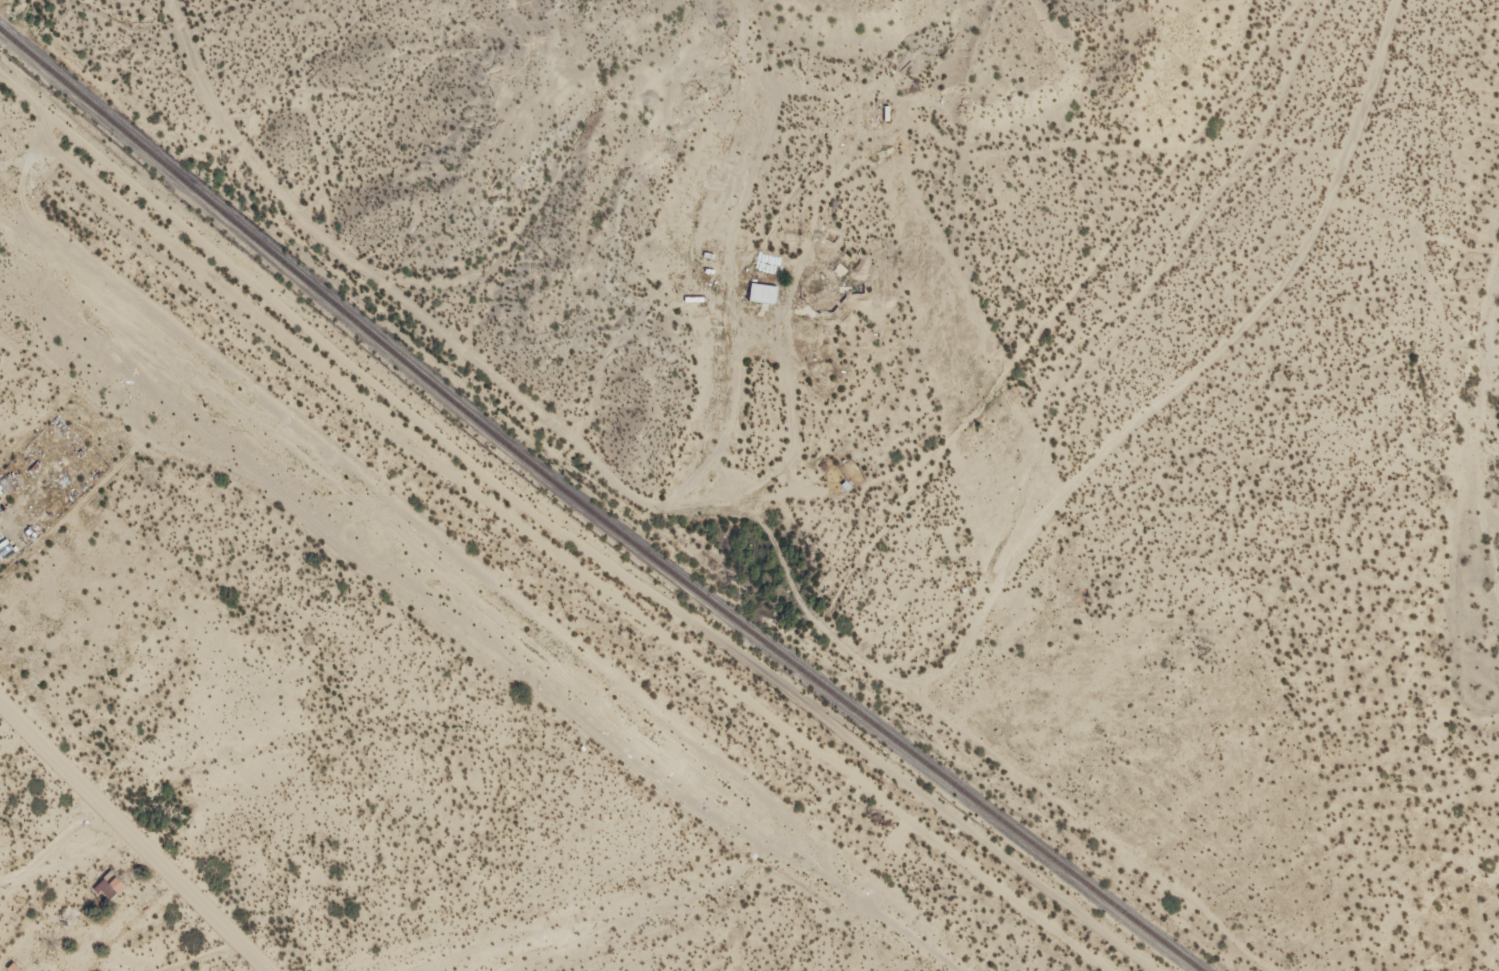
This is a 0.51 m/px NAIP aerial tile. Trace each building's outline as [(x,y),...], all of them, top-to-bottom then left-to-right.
[(752,299),(776,299),(777,283),(752,283),(752,299)] [(110,898),(126,878),(111,866),(95,886),(110,898)]
